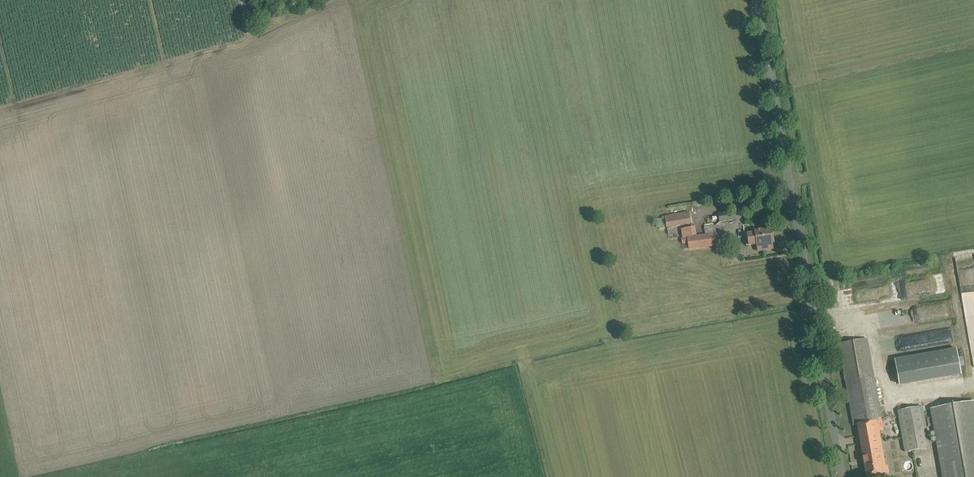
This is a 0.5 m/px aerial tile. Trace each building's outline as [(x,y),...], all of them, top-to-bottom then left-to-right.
[(720,222),(736,219),(735,211),(718,214),(720,222)] [(659,229),(691,223),(689,212),(665,216),(665,218),(657,219),(659,229)] [(724,232),(716,233),(715,225),(704,227),(705,234),(698,235),(698,236),(688,237),(690,249),(726,244),(724,232)] [(683,238),(696,235),(694,227),(681,229),(683,238)] [(771,229),(761,230),(755,231),(755,233),(745,235),(746,244),(757,242),(758,251),(773,249),(772,243),(773,243),(771,229)] [(838,344),(853,426),(858,425),(867,476),(869,476),(889,473),(888,465),(885,466),(879,431),(883,430),(867,339),(838,344)] [(930,409),(934,430),(935,430),(944,476),(973,476),(973,401),(930,409)] [(922,407),(898,411),(905,452),(930,448),(922,407)]
